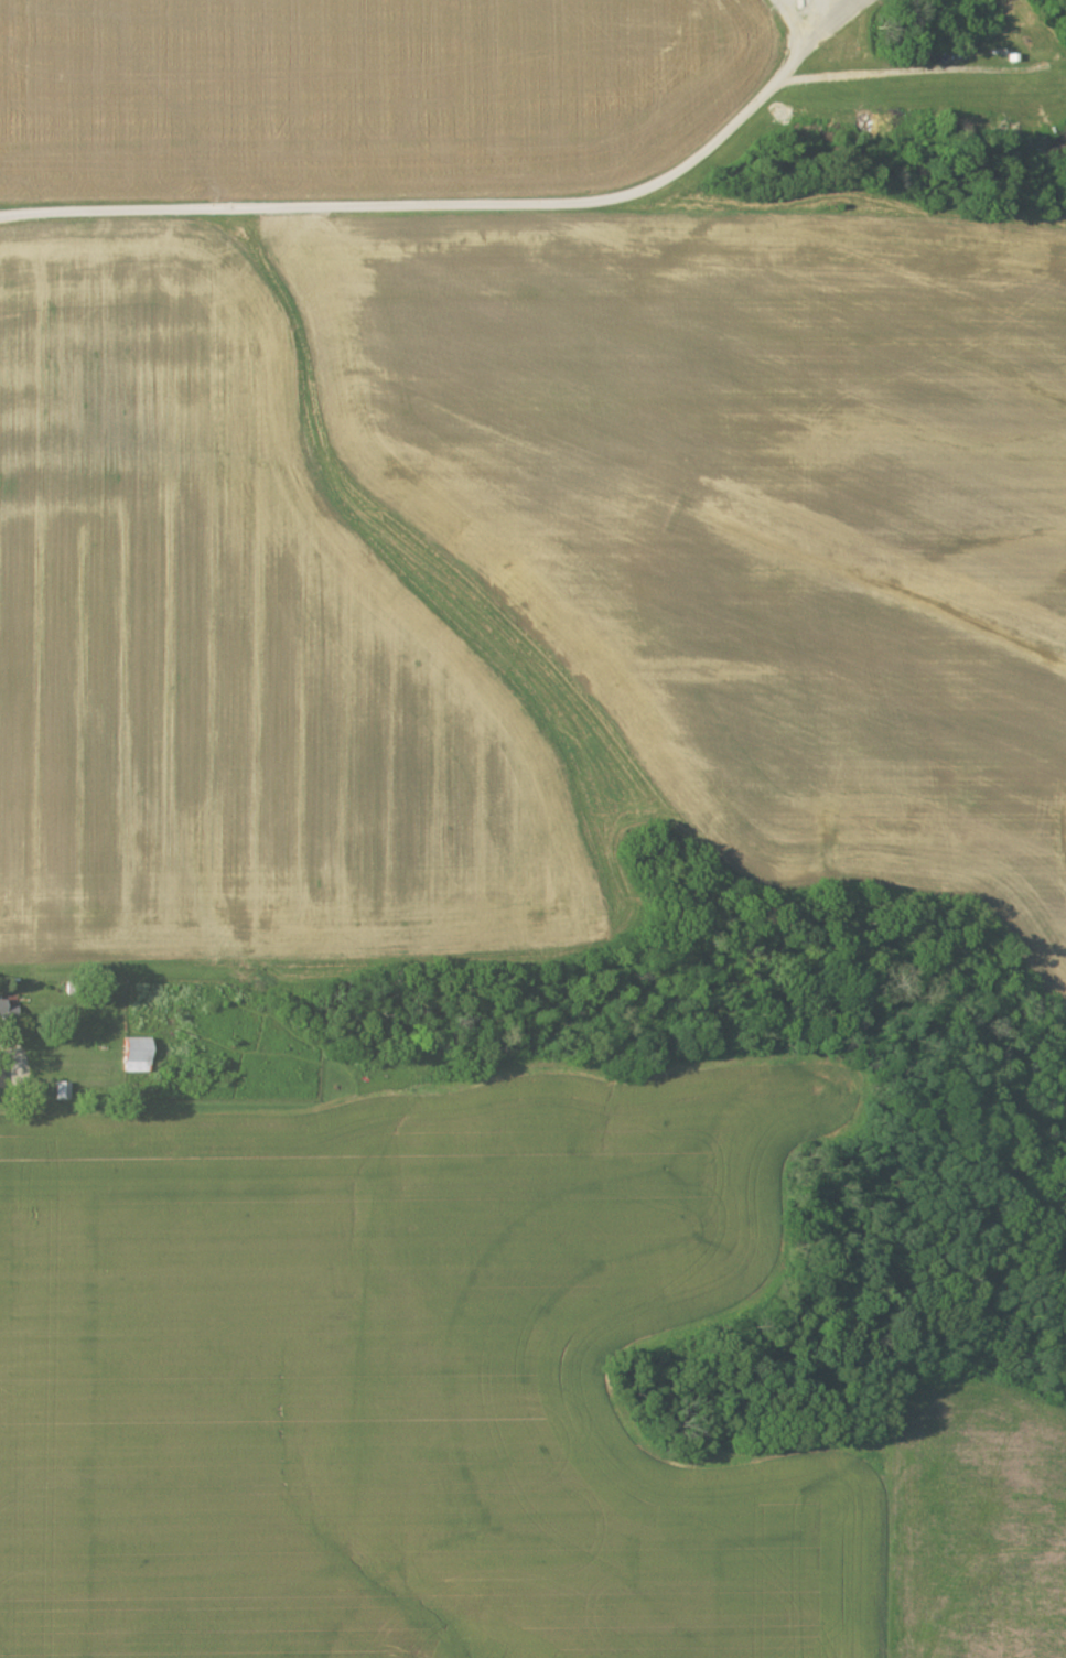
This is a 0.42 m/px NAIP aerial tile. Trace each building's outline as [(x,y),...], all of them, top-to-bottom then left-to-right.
[(148,1070),(147,1037),(117,1038),(118,1071),(148,1070)]
